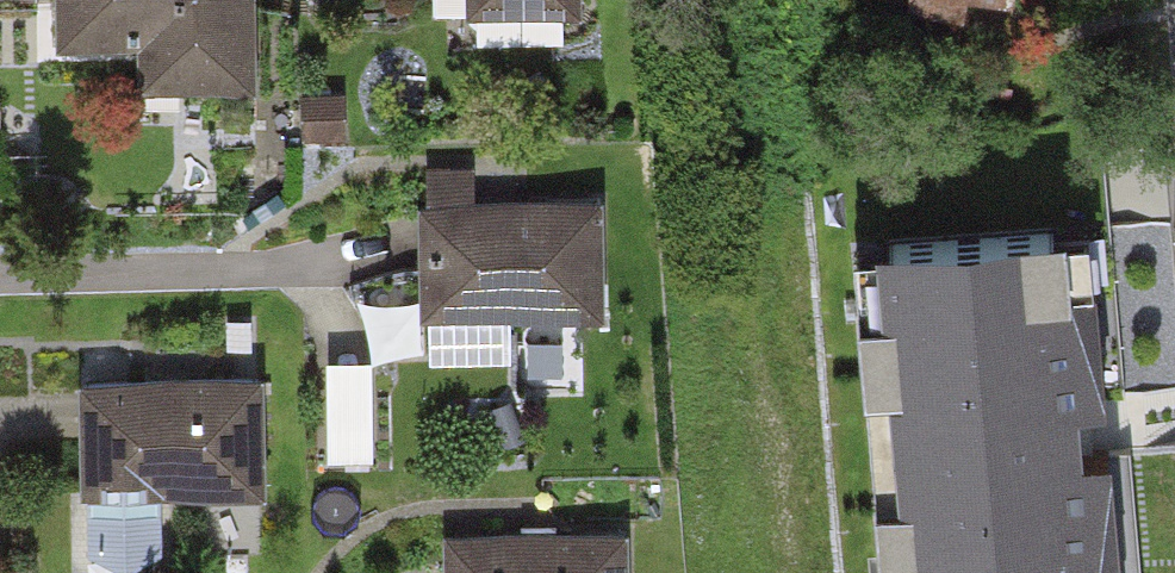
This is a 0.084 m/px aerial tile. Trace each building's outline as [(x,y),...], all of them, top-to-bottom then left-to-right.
[(60,42),(151,40),(152,94),(263,91),(261,0),(59,0),(60,42)] [(487,24),(592,21),(592,0),(486,0),(487,24)] [(910,3),(1034,16),(1036,0),(911,0),(910,3)] [(619,200),(424,202),(425,316),(619,315),(619,200)] [(861,245),(892,572),(1130,572),(1096,222),(861,245)] [(332,451),(375,451),(376,353),(333,353),(332,451)] [(259,377),(83,384),(87,499),(263,493),(259,377)] [(447,538),(449,572),(642,572),(639,528),(447,538)]
